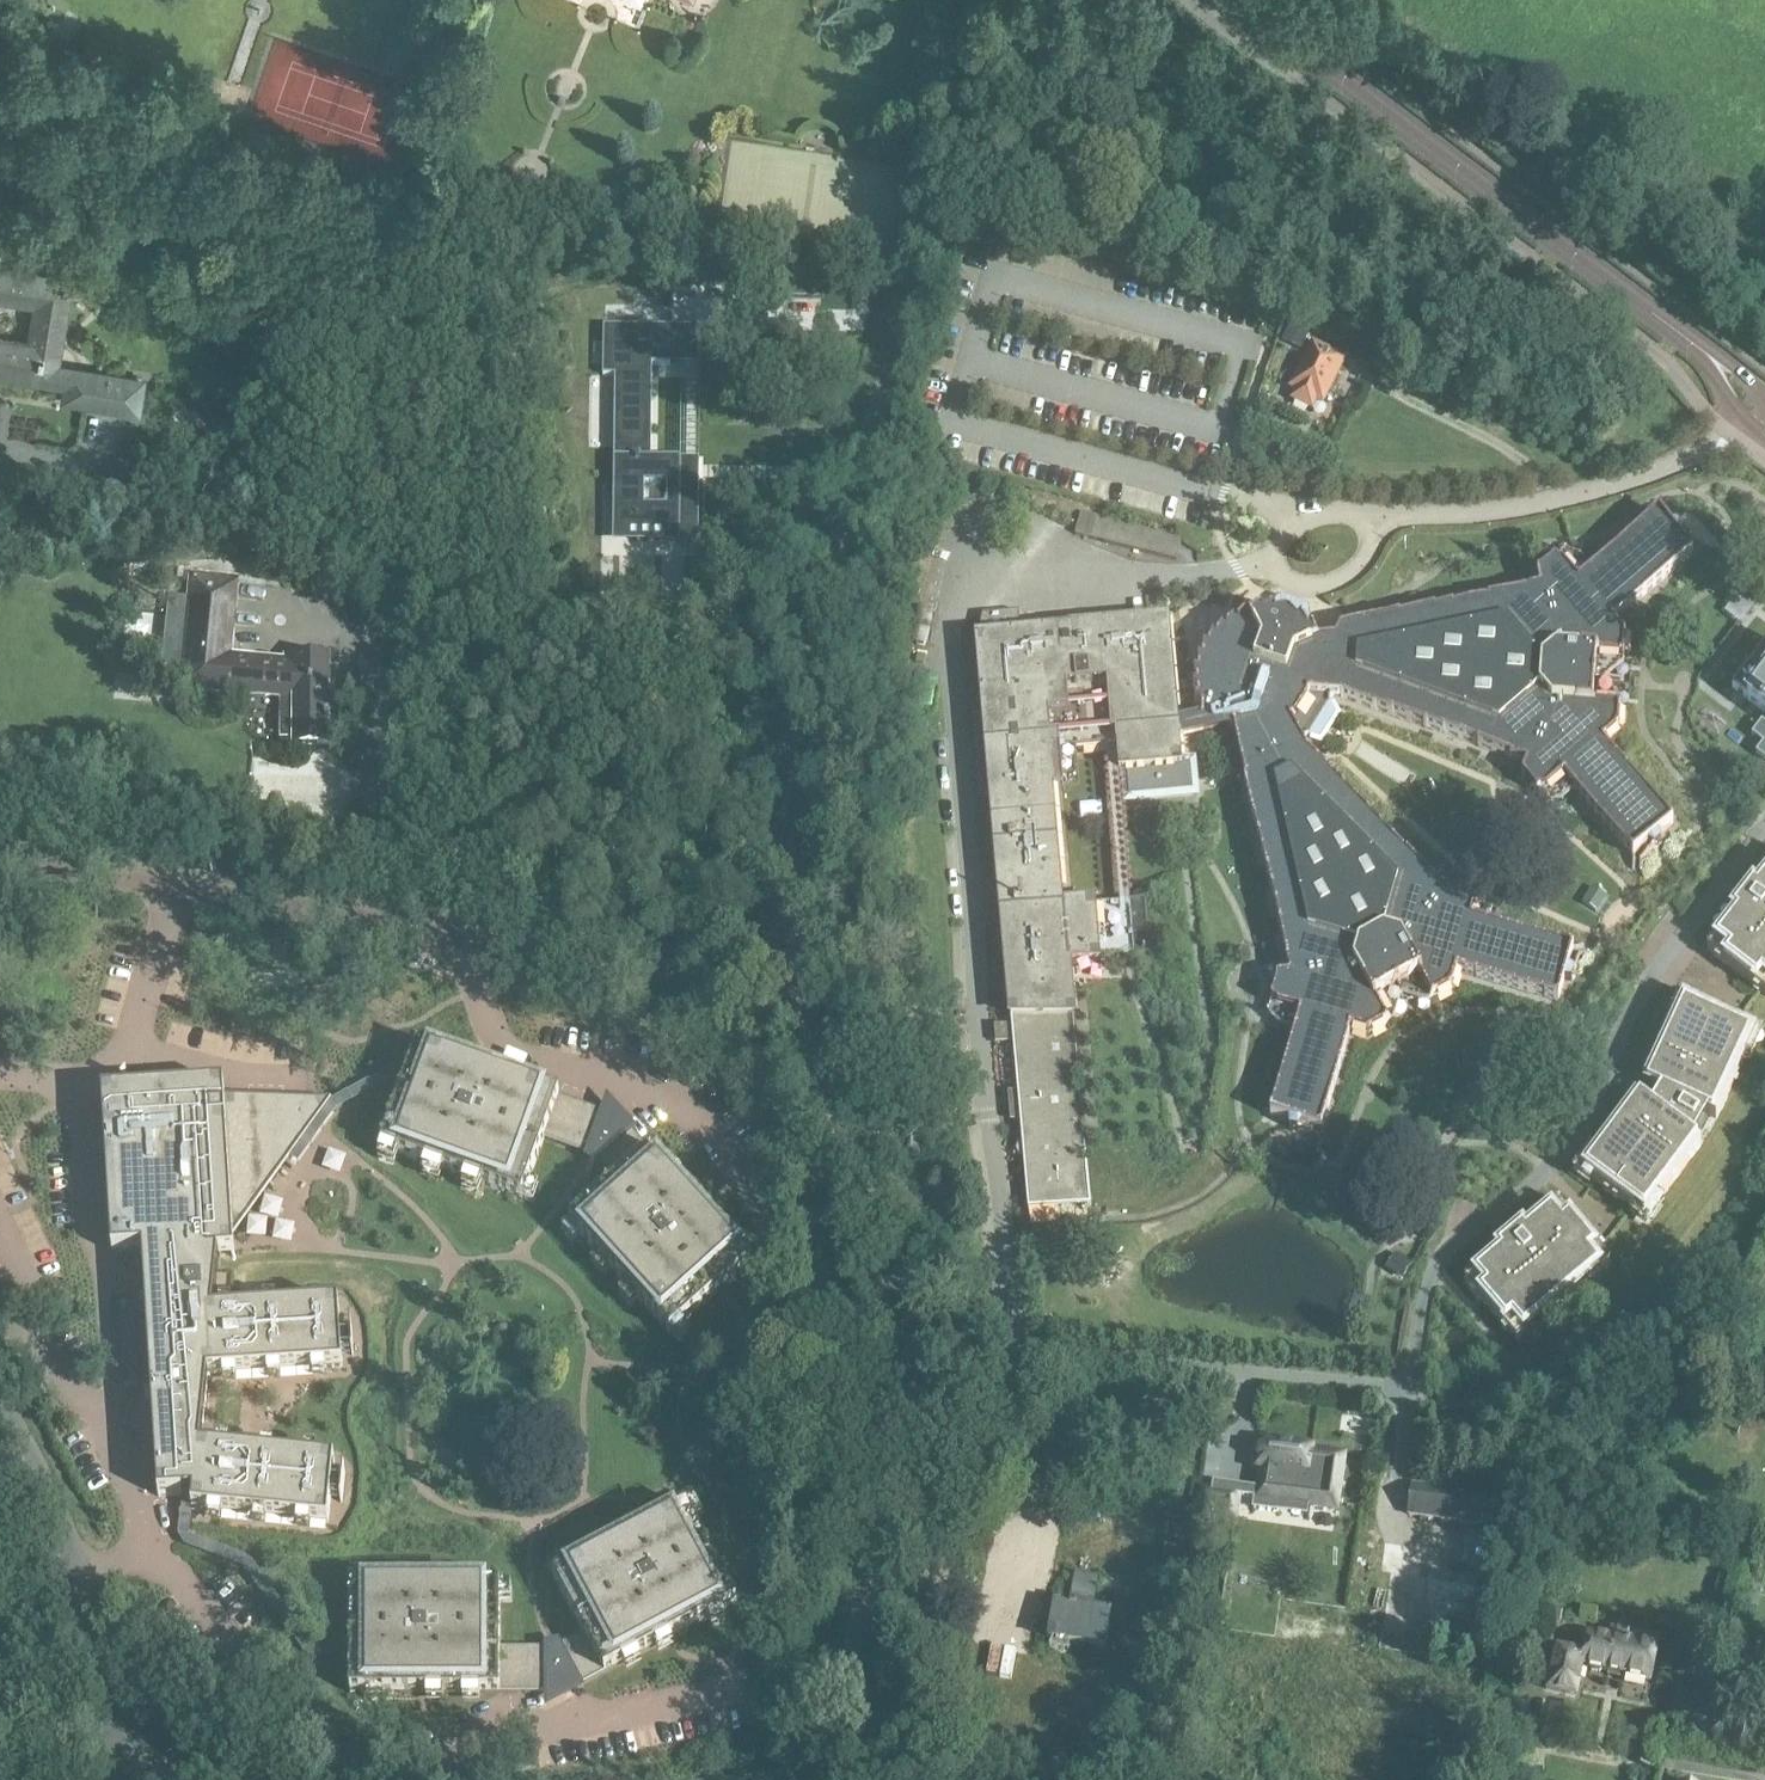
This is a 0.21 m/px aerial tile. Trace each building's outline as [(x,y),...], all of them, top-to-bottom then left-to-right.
[(982,245),(988,227),(981,224),(981,222),(974,220),(967,240),(982,245)] [(61,388),(59,404),(106,412),(139,417),(146,378),(59,363),(64,331),(72,278),(1,265),(3,248),(0,248),(0,379),(61,388)] [(823,281),(785,281),(784,297),(823,297),(823,281)] [(1290,323),(1281,341),(1301,350),(1309,332),(1290,323)] [(671,364),(671,327),(604,326),(604,376),(616,376),(614,529),(673,529),(673,544),(699,544),(700,482),(682,481),(682,460),(653,459),(653,364),(671,364)] [(1344,359),(1311,342),(1290,385),(1297,389),(1293,397),(1312,407),(1316,399),(1323,402),(1344,359)] [(1076,535),(1177,560),(1183,537),(1081,511),(1076,535)] [(1522,593),(1487,601),(1487,602),(1453,608),(1435,612),(1435,611),(1400,618),(1382,621),(1340,629),(1335,641),(1326,642),(1317,644),(1312,633),(1308,635),(1301,625),(1301,615),(1282,608),(1275,616),(1264,620),(1262,615),(1251,621),(1248,617),(1239,625),(1235,622),(1227,631),(1223,629),(1217,639),(1213,638),(1209,649),(1204,648),(1203,660),(1198,661),(1199,673),(1194,674),(1197,686),(1193,687),(1198,698),(1195,701),(1203,712),(1202,721),(1178,727),(1168,622),(1147,624),(1070,631),(1071,633),(1021,637),(1019,613),(984,615),(976,640),(981,694),(982,694),(1002,915),(1012,1025),(994,1027),(995,1044),(1013,1042),(1018,1093),(1007,1094),(1010,1121),(1020,1120),(1029,1208),(1027,1208),(1028,1210),(1090,1204),(1084,1140),(1073,1012),(1073,1010),(1072,1010),(1067,960),(1097,957),(1097,956),(1129,953),(1134,953),(1149,951),(1144,899),(1133,900),(1125,901),(1073,906),(1060,755),(1063,752),(1109,748),(1116,747),(1118,774),(1127,773),(1130,798),(1193,792),(1191,765),(1180,766),(1178,741),(1232,728),(1245,781),(1243,782),(1252,821),(1253,821),(1257,839),(1258,838),(1266,874),(1270,891),(1271,891),(1279,924),(1278,925),(1285,956),(1286,960),(1285,960),(1289,978),(1276,980),(1270,1002),(1277,1009),(1299,1015),(1270,1117),(1288,1122),(1289,1130),(1315,1138),(1319,1145),(1326,1142),(1321,1132),(1352,1028),(1370,1034),(1391,1022),(1391,1020),(1389,1021),(1377,999),(1397,987),(1402,996),(1403,995),(1399,987),(1419,976),(1431,998),(1430,999),(1430,1001),(1452,989),(1458,971),(1559,1000),(1565,982),(1573,981),(1580,956),(1588,951),(1584,944),(1574,949),(1473,919),(1480,898),(1477,888),(1456,881),(1452,885),(1446,891),(1434,878),(1433,878),(1408,852),(1407,853),(1383,828),(1384,828),(1371,815),(1372,815),(1346,789),(1347,788),(1334,776),(1334,775),(1310,750),(1304,740),(1310,736),(1322,738),(1338,712),(1332,703),(1332,696),(1344,697),(1377,709),(1378,708),(1394,715),(1395,714),(1429,727),(1429,726),(1446,732),(1478,744),(1512,757),(1512,758),(1528,764),(1524,776),(1538,794),(1548,792),(1566,777),(1634,857),(1633,868),(1641,869),(1642,860),(1663,843),(1659,835),(1673,823),(1604,743),(1618,730),(1620,706),(1618,705),(1618,707),(1593,705),(1594,682),(1604,683),(1604,681),(1594,680),(1596,657),(1622,659),(1622,661),(1624,661),(1625,636),(1613,622),(1693,553),(1704,553),(1704,545),(1695,545),(1678,524),(1671,527),(1658,513),(1600,563),(1578,582),(1563,564),(1554,561),(1537,576),(1540,589),(1522,593)] [(180,691),(280,700),(294,701),(294,741),(294,747),(330,746),(342,746),(342,720),(340,720),(340,703),(331,702),(331,656),(284,656),(284,660),(252,656),(235,654),(241,581),(191,577),(189,598),(182,669),(180,691)] [(1732,685),(1742,693),(1746,696),(1746,697),(1764,712),(1764,641),(1732,685)] [(1761,723),(1752,735),(1763,744),(1756,753),(1764,760),(1764,725),(1761,723)] [(1707,950),(1764,995),(1764,874),(1707,950)] [(1640,1098),(1586,1171),(1644,1214),(1698,1142),(1695,1139),(1709,1115),(1713,1117),(1750,1035),(1684,1005),(1647,1087),(1661,1093),(1652,1108),(1640,1098)] [(406,1083),(382,1148),(397,1153),(398,1154),(425,1163),(427,1164),(441,1169),(443,1170),(466,1178),(482,1184),(523,1199),(532,1202),(533,1202),(539,1186),(528,1182),(544,1139),(584,1154),(596,1158),(617,1181),(570,1224),(582,1237),(599,1256),(611,1269),(627,1287),(639,1300),(671,1335),(683,1323),(751,1262),(741,1250),(729,1238),(700,1206),(689,1193),(676,1179),(664,1166),(634,1133),(621,1119),(610,1135),(598,1131),(605,1113),(601,1112),(541,1090),(524,1084),(507,1077),(491,1071),(450,1057),(434,1051),(419,1046),(413,1061),(406,1083)] [(103,1093),(113,1253),(143,1250),(152,1388),(153,1404),(159,1497),(183,1495),(194,1495),(192,1510),(193,1510),(211,1512),(222,1513),(255,1516),(266,1517),(299,1521),(310,1522),(328,1524),(331,1501),(341,1502),(341,1503),(342,1503),(345,1473),(344,1473),(344,1474),(334,1473),(335,1461),(317,1459),(305,1458),(272,1455),(261,1453),(228,1450),(217,1449),(201,1447),(209,1376),(225,1375),(236,1374),(269,1372),(280,1371),(313,1369),(325,1369),(343,1367),(342,1355),(352,1355),(352,1356),(354,1355),(352,1326),(350,1326),(350,1327),(340,1328),(339,1305),(321,1306),(309,1306),(276,1309),(265,1309),(232,1311),(221,1312),(213,1313),(219,1256),(220,1256),(235,1255),(234,1237),(239,1230),(280,1174),(290,1160),(332,1101),(225,1097),(224,1086),(198,1087),(103,1093)] [(1611,1263),(1558,1201),(1464,1282),(1517,1343),(1611,1263)] [(1396,1253),(1386,1269),(1403,1281),(1413,1265),(1396,1253)] [(31,1316),(16,1316),(17,1331),(31,1331),(31,1316)] [(119,1317),(124,1387),(139,1386),(135,1316),(119,1317)] [(1312,1447),(1260,1440),(1253,1489),(1305,1497),(1312,1447)] [(1413,1486),(1409,1513),(1408,1516),(1505,1530),(1508,1499),(1413,1486)] [(1200,1494),(1197,1518),(1253,1526),(1256,1503),(1200,1494)] [(351,1694),(367,1694),(384,1694),(427,1694),(444,1694),(463,1694),(480,1694),(500,1694),(545,1694),(548,1694),(548,1675),(561,1675),(566,1694),(583,1685),(605,1673),(623,1664),(638,1656),(655,1647),(670,1639),(708,1619),(723,1611),(737,1603),(694,1522),(686,1507),(644,1530),(628,1538),(607,1549),(592,1557),(569,1570),(554,1578),(583,1634),(562,1645),(545,1648),(500,1648),(500,1602),(512,1602),(512,1585),(500,1585),(457,1585),(440,1585),(416,1585),(399,1585),(368,1585),(351,1585),(351,1647),(351,1658),(351,1694)] [(759,1592),(780,1586),(776,1572),(755,1578),(759,1592)] [(1072,1608),(1055,1606),(1050,1640),(1106,1650),(1112,1615),(1094,1612),(1098,1580),(1076,1576),(1072,1608)] [(1531,1618),(1560,1625),(1563,1611),(1535,1605),(1531,1618)] [(1547,1688),(1577,1694),(1583,1664),(1652,1678),(1661,1635),(1611,1625),(1608,1637),(1590,1633),(1587,1650),(1556,1644),(1552,1662),(1547,1661),(1545,1675),(1550,1676),(1547,1688)]
